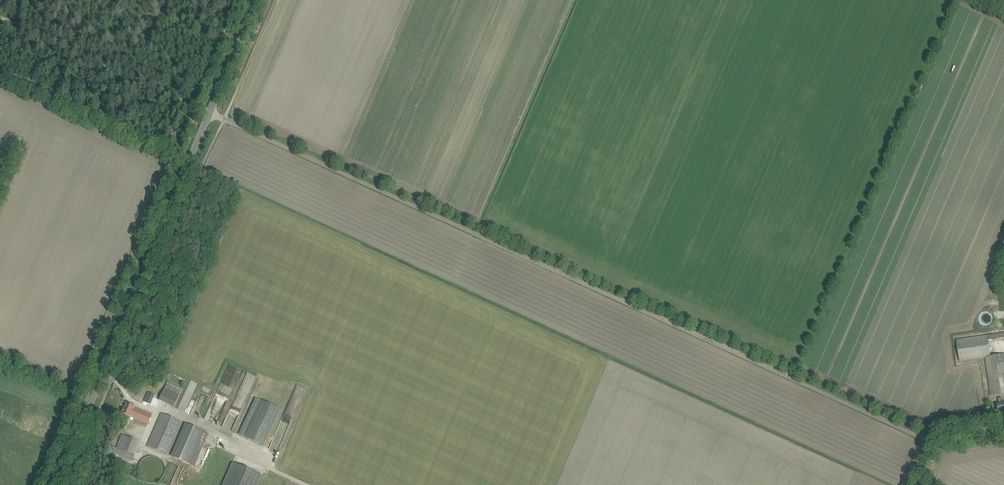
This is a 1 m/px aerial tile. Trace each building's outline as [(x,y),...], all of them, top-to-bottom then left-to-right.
[(993,314),(983,309),(976,321),(987,327),(989,324),(991,325),(994,320),(991,318),(993,314)] [(960,361),(990,356),(988,341),(1003,339),(1003,333),(956,340),(960,361)] [(1000,355),(985,357),(991,396),(1001,394),(998,375),(1003,375),(1003,354),(1000,355)] [(159,400),(174,407),(182,388),(167,381),(159,400)] [(292,404),(297,406),(304,388),(300,386),(297,393),(296,393),(293,400),(294,400),(292,404)] [(205,400),(210,390),(204,387),(199,397),(205,400)] [(239,435),(263,446),(280,410),(255,398),(239,435)] [(231,415),(227,414),(223,426),(232,430),(242,405),(236,402),(231,415)] [(122,413),(126,415),(130,416),(148,424),(152,415),(134,407),(131,405),(126,403),(124,409),(123,409),(121,412),(122,413)] [(147,446),(168,455),(182,422),(161,413),(147,446)] [(171,456),(194,466),(208,434),(185,424),(171,456)] [(103,459),(136,472),(137,467),(110,456),(111,452),(133,460),(134,456),(135,456),(140,441),(121,435),(116,448),(109,445),(103,459)] [(170,456),(179,435),(178,435),(169,455),(170,456)] [(262,476),(233,463),(223,484),(258,484),(262,476)]
